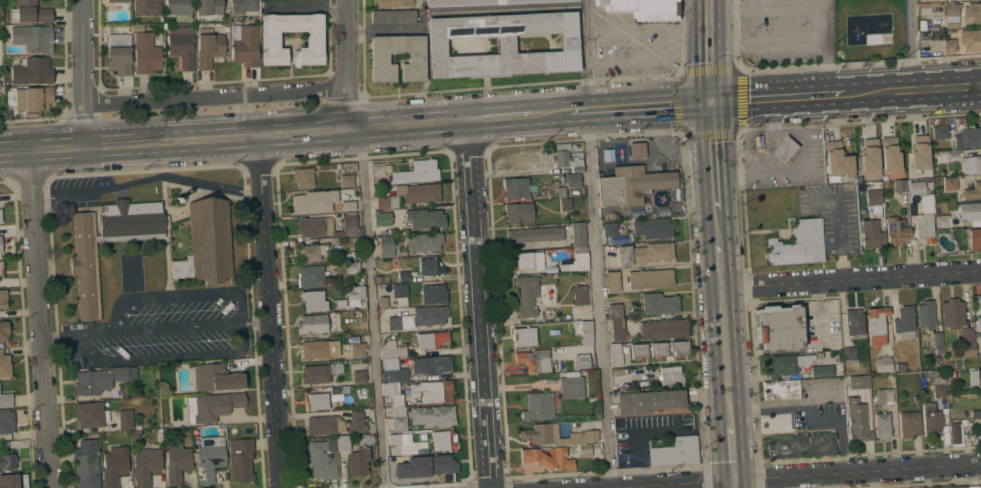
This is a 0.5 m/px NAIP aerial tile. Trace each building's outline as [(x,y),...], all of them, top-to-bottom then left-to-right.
[(17,8),(17,0),(37,0),(37,8),(53,8),(53,22),(32,22),(32,21),(10,21),(10,8),(17,8)] [(134,15),(134,0),(160,0),(160,15),(134,15)] [(166,14),(166,0),(191,0),(191,14),(166,14)] [(195,1),(195,0),(222,0),(222,15),(215,15),(215,20),(204,20),(204,14),(196,14),(196,1),(195,1)] [(230,2),(230,0),(257,0),(257,2),(256,2),(256,11),(243,11),(243,2),(230,2)] [(377,8),(377,0),(413,0),(413,6),(390,6),(390,8),(379,8),(379,9),(377,8)] [(595,5),(595,0),(676,0),(676,1),(677,1),(677,15),(676,15),(676,21),(636,21),(636,11),(606,11),(606,5),(595,5)] [(968,3),(980,2),(980,23),(963,24),(963,6),(968,6),(968,3)] [(946,28),(946,15),(945,15),(945,4),(961,3),(961,8),(958,8),(958,28),(946,28)] [(415,10),(416,23),(371,23),(371,10),(415,10)] [(576,11),(579,71),(430,78),(427,18),(576,11)] [(279,32),(279,48),(287,48),(287,64),(262,65),(262,57),(262,50),(262,14),(270,14),(277,15),(309,14),(316,13),(323,14),(323,51),(324,57),(323,64),(300,64),(300,67),(294,67),(292,57),(294,50),(299,50),(299,47),(305,47),(306,31),(279,32)] [(919,29),(919,23),(920,23),(920,19),(924,19),(925,20),(927,20),(927,29),(919,29)] [(52,51),(32,52),(31,52),(25,52),(25,44),(11,44),(10,26),(26,26),(46,26),(46,25),(52,25),(52,51)] [(258,67),(242,67),(242,62),(231,62),(231,25),(258,25),(258,67)] [(184,33),(184,28),(195,28),(195,34),(193,34),(193,53),(194,53),(194,71),(180,71),(180,55),(168,55),(167,33),(184,33)] [(225,56),(211,56),(211,70),(198,70),(197,52),(198,52),(198,28),(212,28),(212,34),(225,34),(225,56)] [(959,30),(980,29),(980,51),(964,52),(963,45),(960,45),(959,30)] [(135,47),(134,47),(134,32),(152,32),(152,46),(161,46),(161,70),(154,70),(154,74),(135,74),(135,47)] [(131,34),(131,60),(131,63),(131,71),(132,71),(132,75),(115,76),(115,71),(106,71),(106,66),(107,66),(107,34),(131,34)] [(424,35),(425,82),(400,82),(400,64),(407,64),(407,53),(388,53),(388,64),(395,64),(395,82),(371,82),(370,36),(424,35)] [(955,39),(956,46),(956,50),(956,52),(943,53),(943,39),(955,39)] [(11,83),(11,66),(20,65),(20,57),(48,57),(48,68),(52,68),(53,83),(45,83),(11,83)] [(53,103),(49,103),(49,110),(33,111),(33,116),(25,116),(25,110),(15,110),(15,89),(25,89),(25,86),(53,87),(53,103)] [(963,118),(964,124),(959,124),(959,127),(947,127),(948,138),(932,139),(932,126),(948,125),(947,119),(963,118)] [(973,128),(980,128),(980,147),(954,148),(953,136),(960,132),(959,130),(973,129),(973,128)] [(798,146),(788,158),(791,161),(787,166),(783,163),(781,165),(776,161),(774,163),(766,156),(775,146),(772,144),(781,133),(784,136),(785,135),(798,146)] [(929,169),(917,170),(917,168),(911,169),(910,146),(913,145),(912,136),(927,135),(929,169)] [(880,137),(895,136),(896,147),(899,146),(900,170),(895,170),(895,172),(883,172),(880,137)] [(879,173),(867,173),(867,172),(861,172),(860,149),(862,149),(862,139),(877,138),(879,173)] [(825,142),(839,141),(840,151),(843,150),(843,157),(849,156),(851,173),(839,174),(839,175),(828,176),(825,142)] [(645,157),(629,158),(628,143),(644,142),(645,157)] [(572,173),(571,166),(555,167),(554,162),(551,162),(551,156),(554,156),(554,151),(555,151),(555,145),(570,144),(570,150),(568,150),(568,157),(570,157),(570,153),(577,153),(583,153),(584,158),(582,159),(583,172),(572,173)] [(614,160),(603,161),(602,149),(613,148),(614,160)] [(973,156),(980,155),(980,173),(966,174),(965,161),(961,161),(960,160),(942,162),(942,163),(937,163),(936,154),(937,154),(937,152),(937,151),(960,149),(960,151),(960,157),(962,157),(964,157),(967,157),(973,156)] [(435,159),(435,169),(438,169),(438,180),(413,181),(412,160),(435,159)] [(383,162),(384,175),(371,175),(370,163),(383,162)] [(676,171),(677,187),(649,189),(650,194),(642,195),(642,205),(619,207),(619,205),(600,206),(598,177),(613,176),(613,166),(643,164),(643,173),(676,171)] [(312,167),(313,169),(314,169),(314,172),(313,172),(314,187),(297,188),(297,182),(294,182),(293,169),(296,169),(312,167)] [(579,173),(580,186),(566,186),(566,183),(561,183),(560,176),(566,175),(565,174),(579,173)] [(353,174),(354,186),(340,187),(339,175),(353,174)] [(956,178),(957,190),(943,190),(943,179),(942,177),(956,176),(956,178)] [(519,198),(504,199),(504,189),(503,185),(502,185),(502,182),(503,182),(503,179),(528,177),(528,185),(534,185),(534,191),(528,191),(529,197),(523,198),(522,199),(520,199),(519,198)] [(908,194),(907,191),(894,192),(893,184),(887,184),(887,182),(893,181),(893,180),(908,179),(909,179),(909,180),(909,182),(924,181),(925,193),(909,194),(908,194)] [(973,181),(980,180),(980,198),(963,199),(963,196),(961,197),(961,192),(962,191),(962,189),(974,188),(973,181)] [(438,183),(438,185),(439,185),(440,202),(433,202),(433,201),(428,201),(428,202),(424,203),(424,201),(419,202),(419,203),(417,203),(417,202),(404,203),(403,195),(398,195),(399,207),(376,209),(376,197),(395,195),(395,186),(438,183)] [(565,197),(557,198),(556,187),(565,186),(565,197)] [(882,204),(866,205),(865,190),(880,189),(882,204)] [(338,202),(331,202),(332,211),(292,214),(291,195),(305,194),(305,192),(337,190),(338,202)] [(920,196),(933,195),(934,213),(932,213),(934,243),(931,243),(931,244),(927,244),(927,243),(916,244),(914,215),(919,215),(918,214),(922,214),(920,196)] [(232,275),(222,279),(222,285),(212,282),(193,278),(193,277),(171,278),(170,261),(186,260),(186,255),(191,254),(187,203),(207,196),(227,200),(232,275)] [(95,242),(100,319),(79,321),(76,275),(71,275),(69,256),(75,256),(72,213),(90,211),(90,212),(94,212),(95,235),(100,235),(99,212),(103,212),(103,205),(115,204),(115,199),(128,198),(128,203),(161,201),(161,211),(163,211),(164,216),(169,216),(169,228),(164,228),(165,237),(95,242)] [(571,210),(560,211),(559,199),(570,198),(571,210)] [(355,201),(356,210),(341,211),(341,201),(355,201)] [(532,202),(533,220),(520,221),(520,223),(506,224),(506,212),(505,212),(504,204),(532,202)] [(958,203),(980,202),(980,220),(967,221),(966,219),(959,220),(958,203)] [(411,229),(410,227),(403,228),(403,219),(405,219),(404,210),(426,208),(426,210),(441,209),(441,215),(445,215),(445,227),(411,229)] [(357,234),(343,235),(342,215),(345,215),(345,212),(356,212),(357,234)] [(389,212),(390,225),(374,226),(374,213),(389,212)] [(885,217),(896,216),(896,220),(904,219),(905,227),(910,226),(910,238),(905,238),(906,242),(903,242),(903,245),(887,246),(885,217)] [(824,261),(767,265),(766,245),(767,245),(767,238),(776,237),(776,241),(780,241),(781,244),(793,243),(792,219),(821,217),(824,261)] [(323,218),(332,218),(333,234),(325,235),(301,237),(301,234),(298,234),(296,220),(323,218)] [(668,218),(668,224),(671,224),(672,238),(643,239),(642,234),(633,235),(632,221),(668,218)] [(861,220),(877,219),(878,232),(885,232),(885,244),(879,245),(879,247),(863,248),(861,220)] [(575,247),(572,247),(570,223),(585,222),(586,247),(575,247)] [(616,222),(617,236),(603,237),(602,223),(616,222)] [(563,226),(564,239),(507,243),(506,230),(563,226)] [(968,229),(980,228),(980,250),(970,251),(968,229)] [(441,233),(441,234),(442,234),(443,241),(442,241),(442,244),(439,244),(439,250),(423,251),(423,252),(420,252),(420,251),(408,252),(407,243),(408,243),(408,234),(441,233)] [(392,236),(392,243),(393,243),(394,257),(380,257),(379,244),(380,244),(379,236),(392,236)] [(672,242),(673,258),(669,259),(669,261),(664,261),(664,259),(656,259),(656,262),(651,262),(651,260),(649,260),(649,262),(644,262),(644,264),(639,264),(639,262),(634,263),(634,264),(631,264),(631,266),(622,266),(622,268),(617,268),(616,246),(630,245),(630,248),(646,247),(646,243),(672,242)] [(299,262),(299,256),(297,256),(296,253),(299,253),(299,252),(297,252),(297,244),(302,244),(302,245),(324,244),(325,254),(319,255),(320,261),(299,262)] [(586,252),(587,252),(588,270),(567,271),(567,264),(572,263),(572,260),(574,260),(574,252),(576,252),(575,247),(586,247),(586,252)] [(508,271),(507,253),(532,252),(533,252),(542,252),(543,269),(534,270),(533,269),(508,271)] [(430,276),(430,275),(426,275),(426,276),(424,277),(424,275),(420,276),(419,259),(438,258),(438,262),(439,262),(440,263),(441,264),(441,265),(442,264),(442,268),(444,267),(444,274),(442,274),(442,275),(440,275),(440,274),(437,274),(437,275),(434,276),(434,275),(432,275),(432,276),(430,276)] [(359,262),(359,273),(346,274),(345,263),(359,262)] [(323,265),(324,285),(297,287),(297,278),(299,278),(299,277),(298,277),(297,273),(299,273),(299,266),(323,265)] [(638,271),(638,270),(642,269),(642,271),(672,269),(673,286),(655,287),(655,288),(629,289),(628,272),(638,271)] [(398,283),(398,271),(409,270),(409,282),(407,282),(398,283)] [(620,291),(607,292),(606,272),(619,271),(620,291)] [(514,277),(537,276),(538,297),(532,297),(533,308),(536,307),(536,317),(531,317),(531,318),(528,319),(528,317),(518,318),(516,297),(520,297),(519,287),(515,287),(514,277)] [(408,296),(406,296),(407,306),(396,306),(396,296),(392,297),(391,283),(398,283),(407,282),(408,296)] [(444,284),(445,289),(446,289),(447,293),(446,293),(447,303),(422,304),(421,285),(444,284)] [(365,299),(348,300),(347,297),(346,286),(364,285),(365,299)] [(588,305),(573,306),(573,292),(573,285),(583,285),(583,291),(587,291),(588,305)] [(325,311),(324,291),(301,292),(302,311),(325,311)] [(643,314),(642,298),(641,298),(641,296),(642,296),(642,293),(658,292),(658,293),(661,293),(661,297),(673,296),(673,294),(675,294),(675,295),(678,295),(679,312),(643,314)] [(975,295),(980,295),(980,314),(974,315),(973,309),(976,309),(975,295)] [(388,308),(379,308),(378,297),(387,296),(388,308)] [(964,325),(961,325),(961,327),(958,327),(958,329),(949,329),(948,326),(943,326),(941,303),(946,303),(946,299),(957,298),(957,302),(963,302),(964,325)] [(934,327),(917,328),(916,305),(922,304),(922,300),(933,300),(934,327)] [(610,318),(609,318),(607,305),(621,303),(622,319),(610,320),(610,318)] [(760,309),(760,306),(776,305),(776,308),(788,307),(787,304),(796,304),(796,307),(800,306),(803,348),(797,348),(797,350),(781,351),(781,349),(771,349),(771,352),(762,353),(762,350),(757,350),(755,327),(756,327),(755,309),(758,309),(760,309)] [(914,339),(899,339),(899,332),(893,332),(892,319),(898,318),(897,309),(901,309),(901,306),(913,305),(914,339)] [(446,306),(446,308),(447,308),(448,315),(447,315),(447,317),(444,317),(445,324),(428,325),(428,326),(425,326),(425,325),(415,326),(415,329),(388,331),(387,317),(413,315),(413,308),(446,306)] [(889,307),(890,315),(883,316),(885,344),(869,345),(867,317),(866,308),(889,307)] [(863,310),(864,334),(851,335),(851,337),(848,337),(848,335),(847,335),(846,326),(849,326),(848,320),(846,320),(845,310),(855,309),(855,310),(863,310)] [(327,314),(327,332),(326,332),(326,334),(320,334),(320,333),(297,334),(296,322),(300,321),(300,315),(327,314)] [(640,339),(639,322),(646,321),(646,320),(649,320),(649,321),(668,320),(668,319),(671,319),(671,320),(682,319),(682,318),(685,318),(685,319),(687,319),(688,336),(640,339)] [(622,319),(624,333),(626,333),(627,339),(612,341),(610,320),(622,319)] [(7,342),(0,342),(0,321),(8,321),(9,334),(7,335),(7,342)] [(593,344),(582,345),(581,332),(578,332),(578,326),(580,326),(580,322),(591,321),(593,344)] [(535,327),(536,345),(514,347),(514,339),(512,339),(511,334),(513,334),(513,328),(535,327)] [(974,341),(960,342),(960,329),(973,328),(974,341)] [(448,331),(449,341),(441,342),(440,344),(439,345),(438,345),(438,348),(423,349),(423,350),(418,350),(417,333),(448,331)] [(943,345),(934,345),(933,332),(942,332),(943,345)] [(395,346),(406,346),(406,356),(395,356),(395,357),(381,357),(381,347),(387,340),(395,339),(395,346)] [(301,342),(327,340),(327,341),(339,340),(340,356),(329,356),(329,357),(302,359),(302,357),(301,357),(300,354),(301,354),(301,352),(300,352),(300,348),(301,348),(301,342)] [(688,340),(688,354),(681,355),(682,357),(673,358),(673,355),(674,355),(674,351),(670,351),(670,341),(688,340)] [(364,342),(364,354),(351,355),(350,343),(364,342)] [(666,342),(667,355),(663,355),(663,358),(655,359),(655,356),(651,357),(650,343),(666,342)] [(646,343),(647,357),(643,357),(644,360),(635,360),(635,358),(632,358),(631,344),(646,343)] [(975,356),(963,357),(963,344),(974,343),(975,356)] [(609,345),(619,344),(620,353),(621,353),(622,365),(610,366),(609,345)] [(855,346),(856,359),(844,360),(843,347),(855,346)] [(550,371),(528,373),(527,367),(526,366),(525,365),(516,365),(516,363),(515,363),(514,352),(525,352),(532,352),(531,350),(548,349),(548,357),(550,371)] [(11,376),(0,377),(0,350),(2,350),(2,355),(9,354),(10,363),(11,376)] [(590,367),(575,368),(574,355),(589,354),(590,367)] [(763,383),(763,381),(768,381),(768,368),(768,357),(795,355),(814,354),(814,361),(810,361),(810,362),(811,362),(807,367),(798,368),(798,372),(796,373),(796,374),(777,375),(777,380),(799,379),(799,380),(763,383)] [(450,355),(451,368),(448,368),(448,371),(438,372),(438,375),(425,376),(425,373),(412,374),(411,358),(450,355)] [(891,357),(892,371),(875,372),(875,358),(891,357)] [(565,371),(564,362),(573,362),(574,370),(565,371)] [(193,365),(224,363),(224,372),(243,371),(244,388),(194,391),(193,365)] [(342,364),(342,373),(329,374),(330,382),(317,383),(317,384),(312,384),(312,383),(303,384),(302,366),(342,364)] [(833,365),(833,376),(811,378),(810,366),(833,365)] [(75,372),(97,371),(97,370),(108,369),(108,367),(127,366),(127,367),(136,366),(137,379),(128,379),(128,380),(111,381),(111,389),(108,389),(108,390),(101,390),(101,389),(100,389),(100,393),(84,394),(84,395),(81,396),(81,395),(75,395),(74,381),(76,381),(75,372)] [(679,366),(679,372),(682,372),(683,382),(667,383),(667,384),(661,385),(659,367),(679,366)] [(387,383),(386,382),(383,382),(383,377),(386,377),(386,369),(398,368),(398,370),(407,369),(408,381),(399,382),(392,382),(387,383)] [(626,368),(627,375),(614,376),(614,369),(626,368)] [(977,369),(980,369),(980,385),(977,385),(977,384),(969,385),(969,370),(977,370),(977,369)] [(365,370),(366,382),(353,383),(352,371),(365,370)] [(560,399),(559,378),(582,376),(584,397),(560,399)] [(868,376),(869,388),(849,389),(848,377),(868,376)] [(932,377),(944,376),(945,397),(933,397),(932,377)] [(451,380),(452,403),(451,403),(451,401),(435,402),(435,404),(432,404),(432,402),(422,403),(421,396),(423,396),(422,391),(420,391),(419,382),(451,380)] [(799,400),(779,401),(779,398),(764,399),(763,386),(763,383),(799,380),(799,400)] [(159,396),(158,381),(163,381),(166,384),(167,384),(168,390),(171,392),(171,395),(159,396)] [(391,407),(390,394),(393,394),(392,391),(385,392),(384,384),(392,384),(392,382),(399,382),(399,394),(403,393),(403,406),(392,407),(391,407)] [(349,386),(349,393),(331,394),(330,388),(349,386)] [(892,388),(893,402),(877,403),(877,389),(892,388)] [(683,389),(684,407),(649,409),(649,413),(618,415),(617,394),(683,389)] [(245,407),(229,408),(229,414),(216,415),(216,422),(194,424),(194,422),(188,423),(186,397),(194,397),(194,396),(244,392),(245,407)] [(521,413),(521,410),(527,410),(526,394),(552,392),(553,418),(521,421),(521,418),(520,417),(520,414),(521,413)] [(13,407),(0,408),(0,393),(12,393),(13,407)] [(327,393),(328,409),(306,410),(305,400),(308,400),(308,394),(327,393)] [(867,432),(872,431),(873,440),(849,442),(848,428),(849,428),(848,417),(846,398),(858,397),(858,404),(865,404),(867,432)] [(108,410),(109,422),(104,422),(104,426),(76,428),(74,403),(103,401),(103,410),(108,410)] [(942,428),(937,429),(937,432),(933,432),(934,435),(924,435),(922,403),(934,402),(935,411),(941,411),(942,428)] [(440,425),(440,426),(437,427),(437,426),(423,427),(423,423),(411,424),(411,418),(408,418),(408,411),(410,411),(410,408),(424,407),(424,408),(431,408),(431,407),(454,405),(454,417),(455,417),(455,425),(440,425)] [(407,430),(393,431),(392,417),(393,417),(392,407),(403,406),(405,406),(407,430)] [(133,429),(119,430),(118,410),(131,409),(133,429)] [(10,433),(0,434),(0,412),(13,411),(14,423),(13,423),(14,432),(10,432),(10,433)] [(363,425),(367,425),(367,432),(347,433),(347,422),(350,422),(349,411),(362,411),(363,425)] [(890,436),(888,436),(888,439),(878,440),(878,437),(875,437),(874,413),(881,413),(881,411),(884,411),(884,413),(889,412),(890,436)] [(900,438),(898,413),(919,411),(920,424),(921,424),(921,435),(915,435),(915,434),(911,435),(911,437),(910,437),(910,438),(906,439),(906,438),(905,438),(905,439),(902,439),(902,438),(900,438)] [(335,416),(336,434),(307,436),(306,426),(307,426),(306,417),(335,416)] [(960,420),(967,419),(968,421),(968,422),(971,421),(971,426),(968,426),(968,425),(962,426),(963,446),(951,446),(951,444),(950,423),(959,422),(959,423),(961,423),(961,422),(960,420)] [(578,446),(578,445),(552,446),(552,443),(533,445),(533,444),(528,444),(528,439),(519,440),(518,430),(532,429),(532,424),(551,423),(551,427),(557,426),(558,438),(569,438),(568,433),(584,432),(584,431),(597,430),(598,441),(585,442),(585,445),(578,446)] [(834,454),(769,457),(767,445),(766,445),(765,438),(767,438),(767,436),(790,434),(790,437),(794,437),(794,431),(794,426),(805,426),(805,430),(806,430),(806,436),(810,435),(810,433),(833,431),(833,434),(835,434),(835,440),(833,440),(834,454)] [(139,443),(132,444),(131,430),(138,430),(139,443)] [(435,451),(434,441),(432,441),(431,431),(451,430),(453,431),(454,432),(455,434),(456,442),(455,442),(455,443),(457,443),(458,448),(455,448),(456,450),(435,451)] [(400,445),(389,446),(389,445),(388,445),(387,434),(400,433),(400,445)] [(696,435),(697,463),(649,466),(648,448),(673,446),(672,436),(696,435)] [(224,436),(225,466),(213,466),(214,484),(209,484),(209,486),(204,486),(204,484),(199,485),(198,475),(197,463),(198,463),(197,447),(199,446),(199,437),(224,436)] [(336,451),(335,437),(349,436),(350,450),(336,451)] [(228,440),(253,438),(254,451),(252,451),(252,452),(251,452),(252,456),(253,456),(253,458),(250,459),(250,462),(251,473),(254,473),(254,475),(253,475),(253,478),(254,478),(254,480),(231,482),(228,440)] [(325,439),(335,438),(336,464),(335,464),(336,478),(321,479),(321,477),(311,478),(311,468),(308,469),(307,442),(326,441),(325,439)] [(97,439),(100,487),(76,487),(74,460),(72,460),(71,448),(78,448),(78,440),(97,439)] [(192,468),(180,469),(180,472),(181,472),(182,485),(167,486),(166,474),(167,474),(167,469),(166,469),(166,466),(167,466),(166,449),(168,449),(167,441),(169,441),(169,443),(180,442),(180,440),(181,440),(182,448),(190,448),(192,468)] [(117,477),(118,487),(103,487),(102,470),(104,470),(103,453),(109,453),(109,447),(119,447),(119,445),(124,445),(124,446),(128,446),(128,454),(127,454),(128,472),(127,472),(127,474),(120,474),(120,473),(117,473),(117,477)] [(369,461),(366,461),(367,470),(368,470),(368,474),(367,474),(350,476),(349,465),(348,465),(348,460),(349,460),(348,452),(356,452),(356,448),(361,448),(361,446),(365,445),(365,447),(368,447),(369,461)] [(591,457),(579,458),(578,446),(585,445),(591,445),(591,457)] [(149,471),(150,487),(146,487),(135,487),(135,479),(134,479),(133,467),(134,467),(133,450),(141,450),(141,446),(149,446),(149,449),(160,449),(161,470),(149,471)] [(555,470),(555,468),(554,468),(551,472),(542,465),(541,466),(537,462),(532,461),(521,462),(520,449),(521,449),(522,450),(536,448),(550,458),(549,448),(554,448),(554,447),(565,447),(566,457),(565,457),(565,459),(574,459),(574,469),(555,470)] [(16,468),(0,469),(0,452),(3,452),(3,454),(15,453),(15,457),(16,457),(16,462),(15,462),(16,468)] [(431,475),(418,476),(416,456),(450,454),(450,455),(452,455),(452,459),(454,459),(454,462),(457,462),(457,465),(458,465),(458,469),(457,469),(458,472),(456,472),(456,473),(453,473),(453,472),(449,472),(449,474),(446,474),(446,472),(444,472),(444,474),(440,474),(440,473),(437,473),(437,474),(433,474),(433,473),(431,473),(431,475)] [(410,461),(411,475),(390,476),(389,458),(402,458),(402,462),(410,461)] [(18,473),(19,487),(0,487),(0,475),(18,473)]
